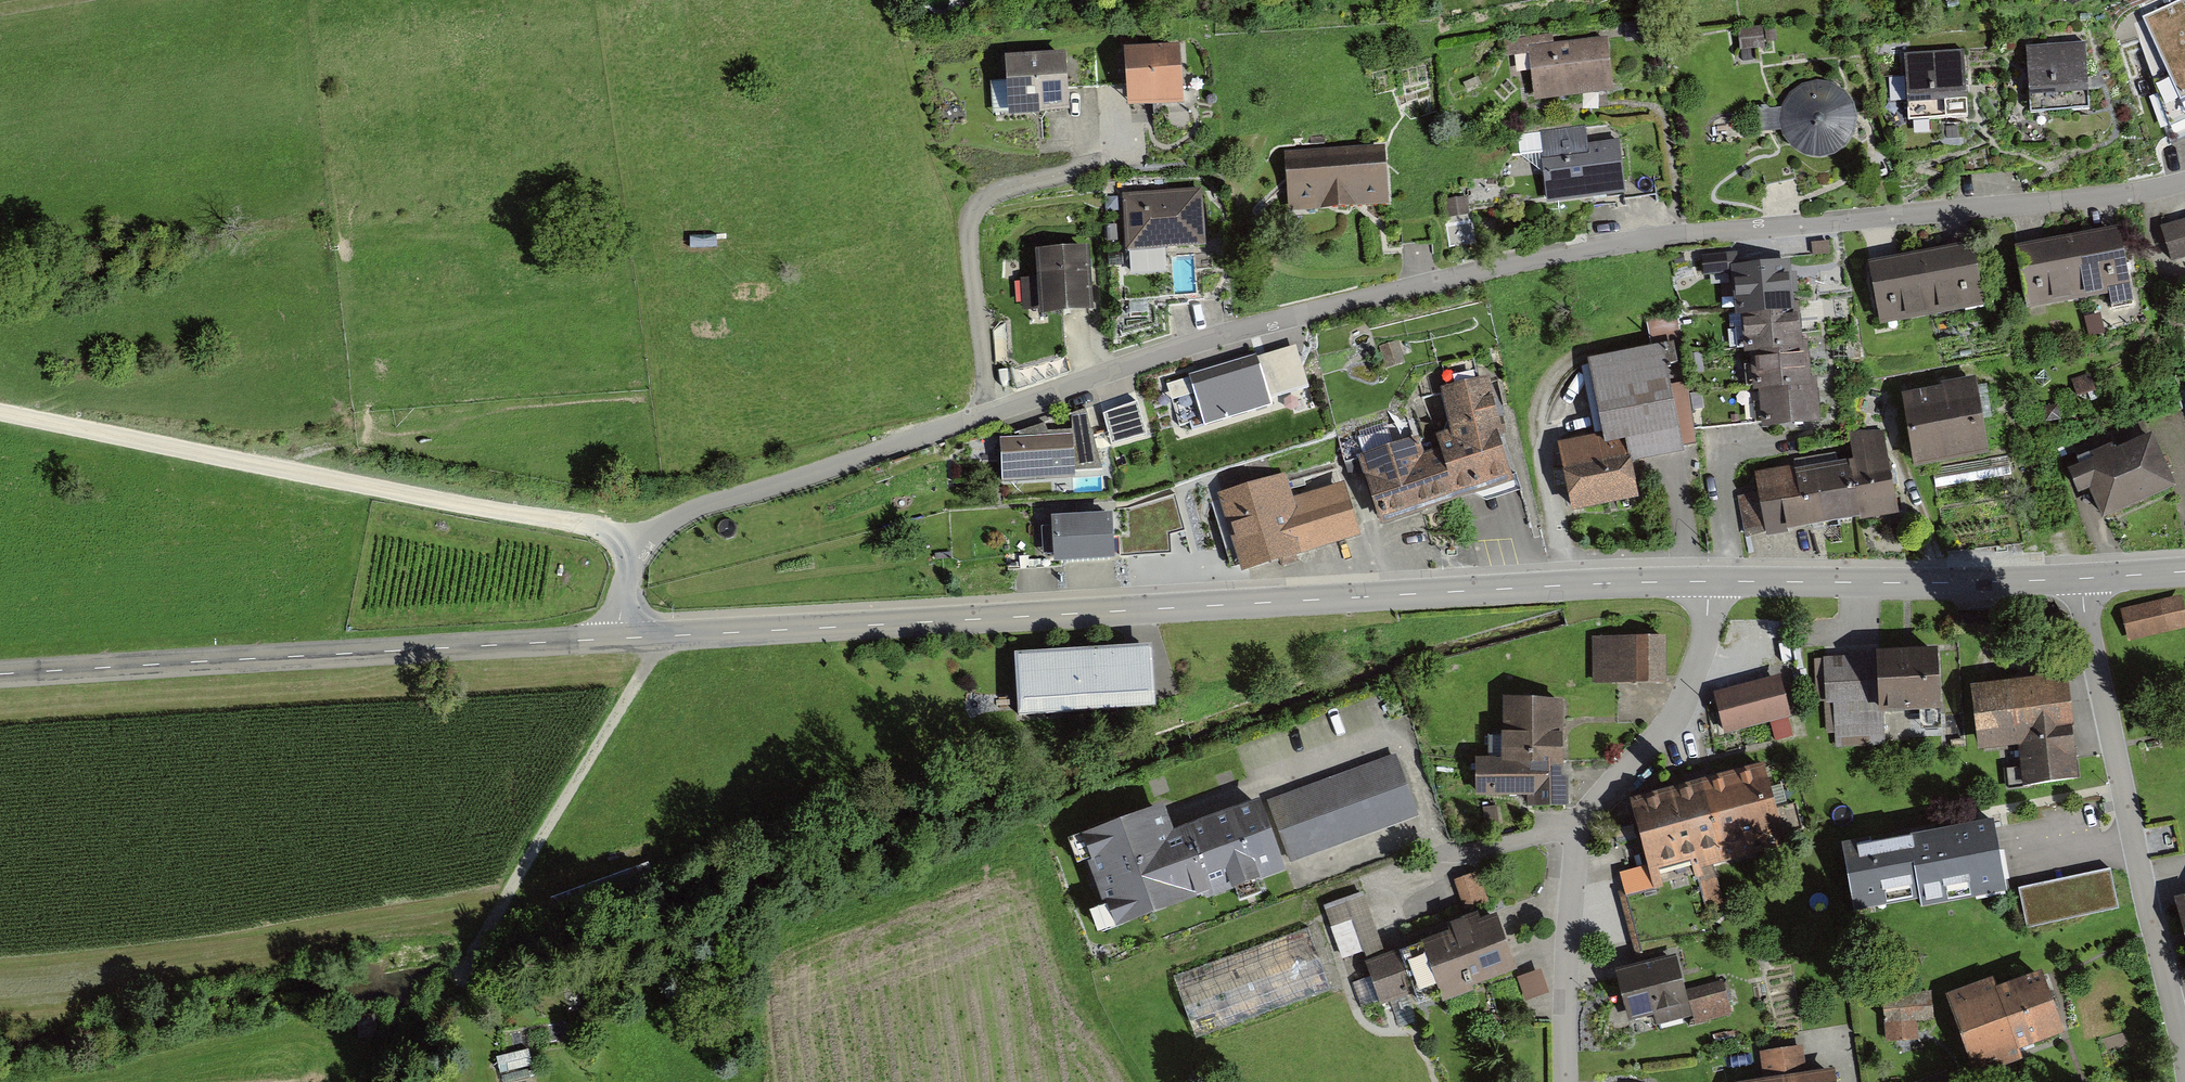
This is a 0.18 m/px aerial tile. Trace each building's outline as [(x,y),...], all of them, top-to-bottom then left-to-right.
[(2134,22),(2168,127),(2184,120),(2184,0),(2183,0),(2134,22)] [(1763,28),(1732,32),(1736,54),(1766,50),(1763,28)] [(1533,99),(1610,95),(1607,42),(1553,45),(1553,39),(1506,42),(1507,56),(1530,55),(1533,99)] [(1123,50),(1128,108),(1187,104),(1183,46),(1123,50)] [(2085,46),(2022,50),(2025,115),(2088,112),(2085,46)] [(1902,55),(1907,119),(1971,113),(1965,50),(1902,55)] [(1005,58),(1008,121),(1070,118),(1067,55),(1005,58)] [(1852,104),(1842,92),(1830,86),(1814,84),(1796,91),(1788,98),(1780,113),(1779,127),(1784,141),(1794,153),(1806,160),(1823,161),(1840,155),(1849,146),(1856,132),(1857,118),(1852,104)] [(1619,126),(1539,132),(1545,202),(1624,196),(1619,126)] [(1284,153),(1289,211),(1390,204),(1385,145),(1284,153)] [(1204,187),(1120,189),(1122,256),(1206,253),(1204,187)] [(2172,262),(2184,259),(2184,220),(2163,225),(2172,262)] [(2122,233),(2018,251),(2029,311),(2133,292),(2122,233)] [(1868,265),(1879,325),(1983,306),(1972,246),(1868,265)] [(1085,250),(1036,252),(1042,311),(1007,313),(1010,364),(1016,370),(1065,356),(1063,334),(1053,334),(1053,310),(1089,307),(1085,250)] [(1704,275),(1735,272),(1739,310),(1745,310),(1748,347),(1754,347),(1758,384),(1764,383),(1767,421),(1815,417),(1811,378),(1806,379),(1803,342),(1798,342),(1795,304),(1790,304),(1789,292),(1797,292),(1795,272),(1790,272),(1788,259),(1762,261),(1761,252),(1703,258),(1704,275)] [(1296,340),(1188,374),(1203,422),(1311,388),(1296,340)] [(1641,497),(1634,458),(1683,450),(1666,350),(1582,364),(1596,440),(1559,446),(1569,510),(1641,497)] [(1434,385),(1448,432),(1370,456),(1388,516),(1515,478),(1482,371),(1434,385)] [(1977,382),(1904,394),(1918,470),(1990,458),(1977,382)] [(1044,424),(999,439),(1001,483),(1075,479),(1075,471),(1102,470),(1094,436),(1108,433),(1111,445),(1146,436),(1135,391),(1072,413),(1073,434),(1048,436),(1044,424)] [(1750,479),(1764,541),(1893,512),(1875,429),(1847,436),(1852,456),(1750,479)] [(2151,437),(2069,473),(2080,499),(2091,494),(2101,517),(2173,487),(2151,437)] [(1355,535),(1339,487),(1296,500),(1288,474),(1219,496),(1244,571),(1355,535)] [(1117,510),(1121,558),(1171,555),(1169,535),(1185,532),(1176,493),(1117,510)] [(1054,514),(1055,562),(1113,560),(1111,513),(1054,514)] [(2129,639),(2184,629),(2184,600),(2124,611),(2129,639)] [(1664,682),(1663,639),(1601,640),(1602,684),(1664,682)] [(1149,648),(1014,654),(1016,712),(1152,706),(1149,648)] [(1934,653),(1825,664),(1832,743),(1878,739),(1876,715),(1940,709),(1934,653)] [(1717,685),(1727,730),(1793,716),(1783,671),(1717,685)] [(2064,675),(1973,686),(1981,750),(2012,746),(2018,788),(2078,780),(2064,675)] [(1565,699),(1501,698),(1501,760),(1474,760),(1474,794),(1564,795),(1565,699)] [(1389,750),(1265,799),(1290,862),(1414,813),(1389,750)] [(1765,766),(1633,800),(1652,875),(1785,841),(1765,766)] [(1253,805),(1175,835),(1163,804),(1066,842),(1076,866),(1084,863),(1101,906),(1091,910),(1101,933),(1202,893),(1205,899),(1232,889),(1237,902),(1267,890),(1262,877),(1278,870),(1253,805)] [(1994,821),(1841,845),(1852,914),(2005,889),(1994,821)] [(2111,868),(2018,887),(2026,926),(2119,908),(2111,868)] [(1477,870),(1452,879),(1462,906),(1487,897),(1477,870)] [(1362,892),(1322,904),(1339,956),(1379,944),(1362,892)] [(2175,897),(2184,940),(2184,895),(2175,897)] [(1419,941),(1441,1003),(1473,992),(1470,985),(1511,970),(1492,915),(1480,919),(1477,910),(1450,920),(1453,929),(1419,941)] [(1389,949),(1362,959),(1368,977),(1352,982),(1360,1005),(1376,1000),(1380,1010),(1407,1001),(1389,949)] [(1674,954),(1616,969),(1630,1025),(1675,1014),(1677,1024),(1729,1011),(1720,973),(1682,983),(1674,954)] [(1540,970),(1516,980),(1525,1001),(1549,992),(1540,970)] [(2022,1062),(2017,1049),(2061,1034),(2040,972),(1997,986),(1994,977),(1947,993),(1976,1078),(2022,1062)] [(1931,998),(1882,1000),(1883,1038),(1932,1036),(1931,998)] [(1743,1081),(1837,1081),(1835,1070),(1802,1074),(1799,1047),(1757,1052),(1760,1080),(1743,1081)] [(527,1051),(495,1057),(499,1074),(530,1067),(527,1051)] [(500,1078),(501,1081),(521,1081),(529,1080),(527,1071),(500,1078)]
